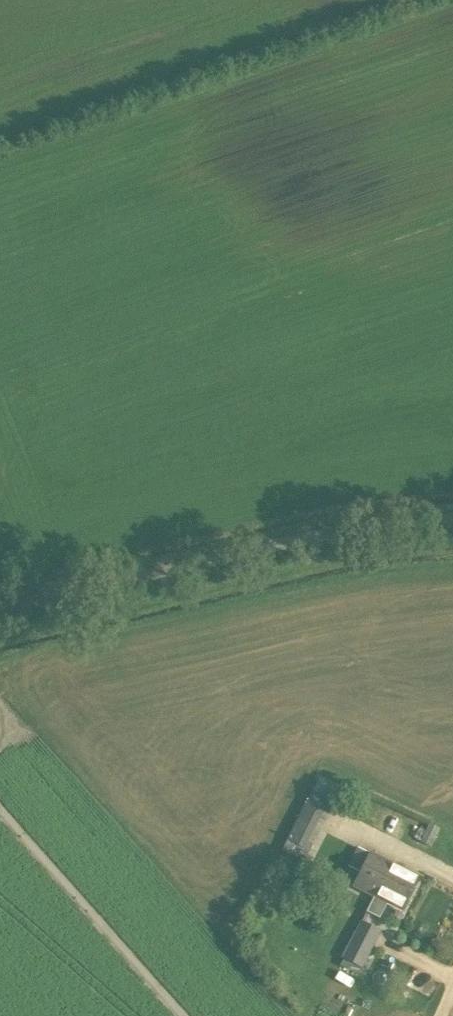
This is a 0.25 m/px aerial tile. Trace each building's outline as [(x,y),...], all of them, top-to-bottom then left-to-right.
[(303,862),(334,800),(311,789),(285,839),(287,840),(281,851),(303,862)] [(429,824),(420,842),(430,847),(439,829),(429,824)] [(375,895),(392,861),(371,851),(370,852),(359,847),(350,865),(361,870),(354,885),(375,895)] [(392,861),(375,895),(402,909),(419,875),(392,861)] [(362,968),(374,946),(353,935),(341,959),(343,960),(340,965),(357,974),(360,967),(362,968)]
